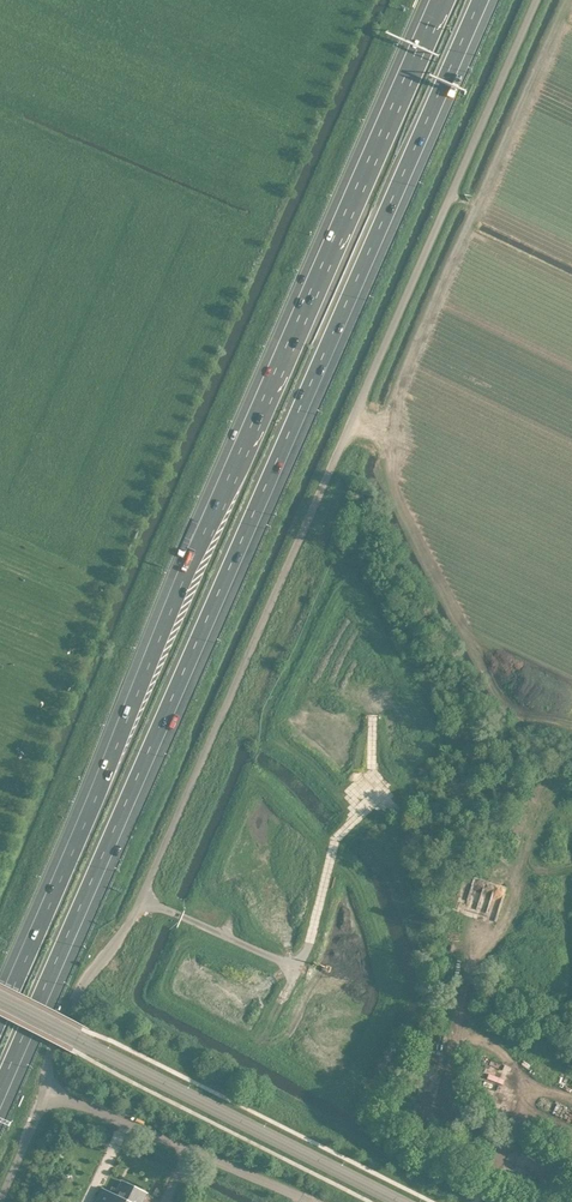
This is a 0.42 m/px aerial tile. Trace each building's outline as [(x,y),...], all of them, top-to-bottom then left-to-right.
[(147,1192),(122,1180),(115,1194),(102,1187),(95,1201),(142,1201),(147,1192)]
